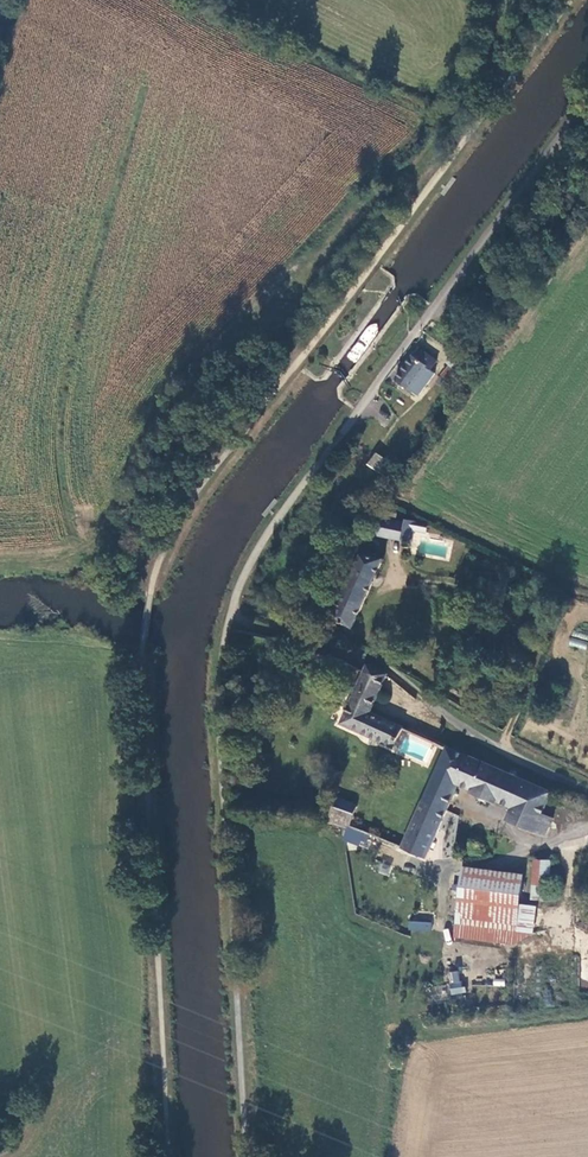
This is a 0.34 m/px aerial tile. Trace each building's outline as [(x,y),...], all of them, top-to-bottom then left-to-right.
[(421,345),(396,379),(419,396),(436,374),(431,370),(439,359),(421,345)] [(394,466),(378,454),(369,466),(386,478),(394,466)] [(368,467),(354,486),(358,488),(368,496),(369,497),(383,478),(368,467)] [(358,488),(353,495),(362,503),(368,496),(358,488)] [(379,520),(371,534),(402,540),(405,525),(379,520)] [(416,524),(405,522),(405,525),(402,540),(412,542),(414,533),(415,528),(416,524)] [(332,619),(351,628),(383,560),(363,556),(332,619)] [(586,649),(587,641),(570,638),(569,646),(586,649)] [(369,666),(342,725),(393,749),(402,729),(369,713),(387,674),(369,666)] [(553,794),(449,745),(401,849),(425,860),(460,786),(512,810),(507,821),(534,833),(543,816),(553,794)] [(322,801),(316,813),(328,814),(347,824),(358,803),(337,794),(332,805),(322,801)] [(555,821),(543,816),(534,833),(546,839),(555,821)] [(343,840),(365,847),(369,833),(347,826),(343,840)] [(548,889),(552,862),(534,860),(530,887),(548,889)] [(381,864),(378,873),(387,875),(390,866),(381,864)] [(459,901),(518,911),(519,904),(524,878),(464,869),(459,901)] [(518,911),(459,901),(454,930),(513,940),(515,929),(518,911)] [(536,907),(519,904),(518,911),(515,929),(532,932),(536,907)] [(431,921),(408,922),(409,932),(432,931),(431,921)] [(461,971),(448,972),(450,994),(463,993),(461,971)]
